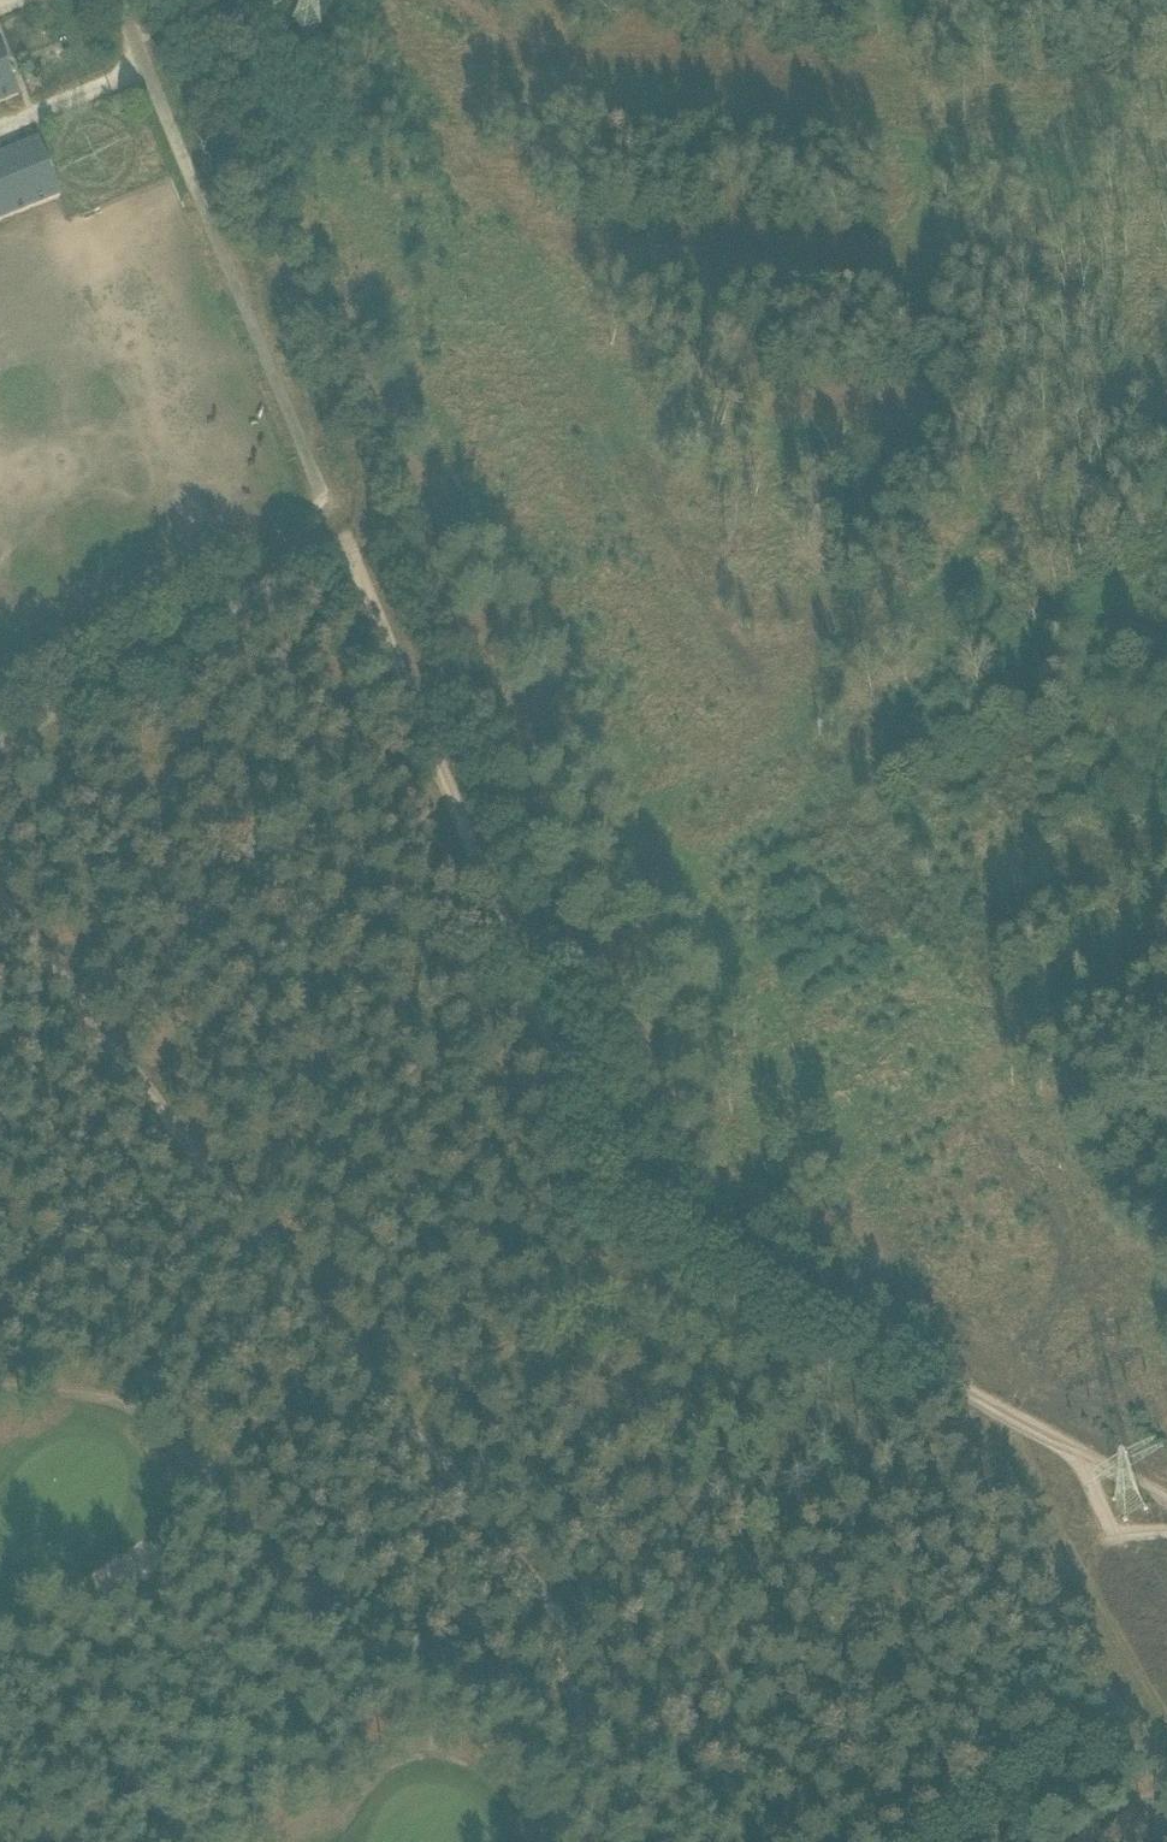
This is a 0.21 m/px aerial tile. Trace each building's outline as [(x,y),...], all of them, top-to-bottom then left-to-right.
[(18,94),(0,51),(0,102),(18,94)] [(0,155),(0,221),(60,196),(37,140),(0,155)] [(143,1547),(88,1567),(99,1597),(154,1576),(143,1547)]
